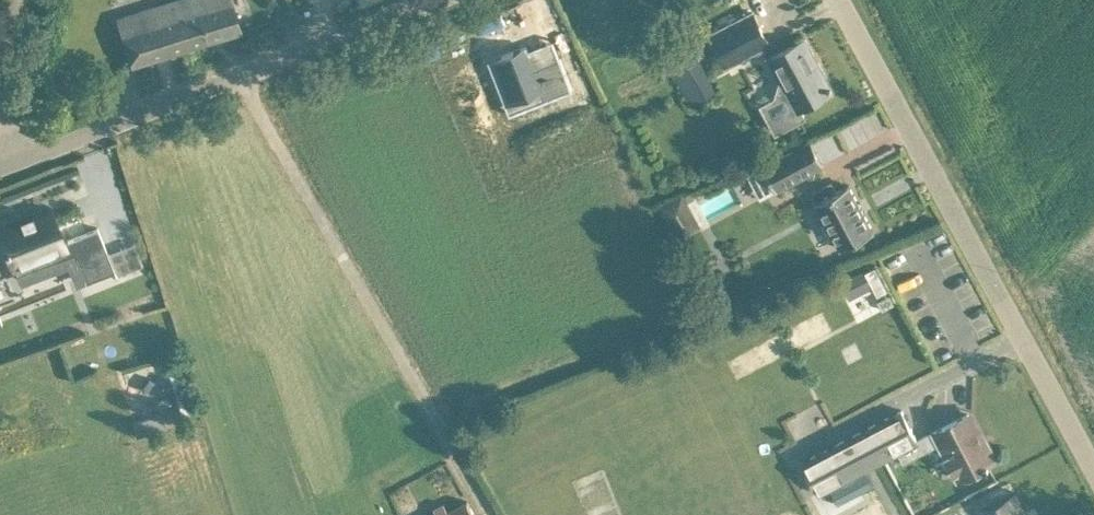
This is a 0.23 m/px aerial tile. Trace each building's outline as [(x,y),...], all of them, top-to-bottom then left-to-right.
[(131,64),(241,29),(232,0),(170,0),(116,17),(131,64)] [(753,10),(710,32),(711,35),(718,50),(730,44),(738,59),(762,47),(769,43),(770,43),(753,10)] [(773,95),(758,103),(774,132),(805,116),(801,107),(815,100),(834,89),(806,37),(786,48),(767,58),(778,78),(784,89),(773,95)] [(526,41),(489,55),(505,98),(540,85),(544,95),(571,85),(560,54),(534,64),(526,41)] [(674,72),(693,105),(718,91),(700,58),(674,72)] [(764,165),(777,190),(824,164),(811,140),(764,165)] [(812,190),(817,200),(816,201),(841,247),(874,230),(849,183),(837,190),(832,180),(812,190)] [(68,253),(74,251),(85,280),(114,269),(98,227),(63,241),(50,207),(32,214),(33,219),(0,231),(15,268),(66,247),(68,253)] [(876,263),(867,268),(874,283),(879,292),(889,287),(876,263)] [(167,365),(182,415),(192,412),(177,363),(167,365)] [(802,461),(819,494),(831,488),(899,452),(904,462),(938,444),(957,479),(997,458),(988,440),(984,442),(968,413),(918,439),(902,409),(813,455),(802,461)] [(166,426),(161,412),(132,422),(137,436),(166,426)] [(829,512),(831,514),(890,514),(875,487),(829,512)] [(982,506),(986,514),(1028,514),(1014,489),(982,506)] [(468,500),(451,509),(448,505),(446,506),(444,502),(435,507),(438,513),(434,514),(476,514),(468,500)]
